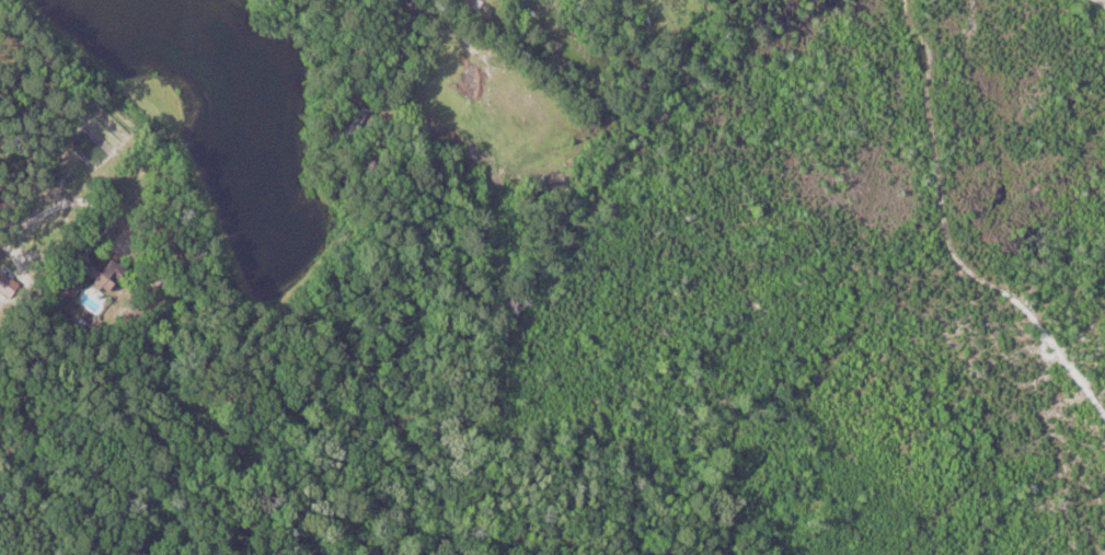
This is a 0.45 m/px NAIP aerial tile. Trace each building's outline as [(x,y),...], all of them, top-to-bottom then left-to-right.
[(102,283),(118,294),(136,268),(119,256),(102,283)]
